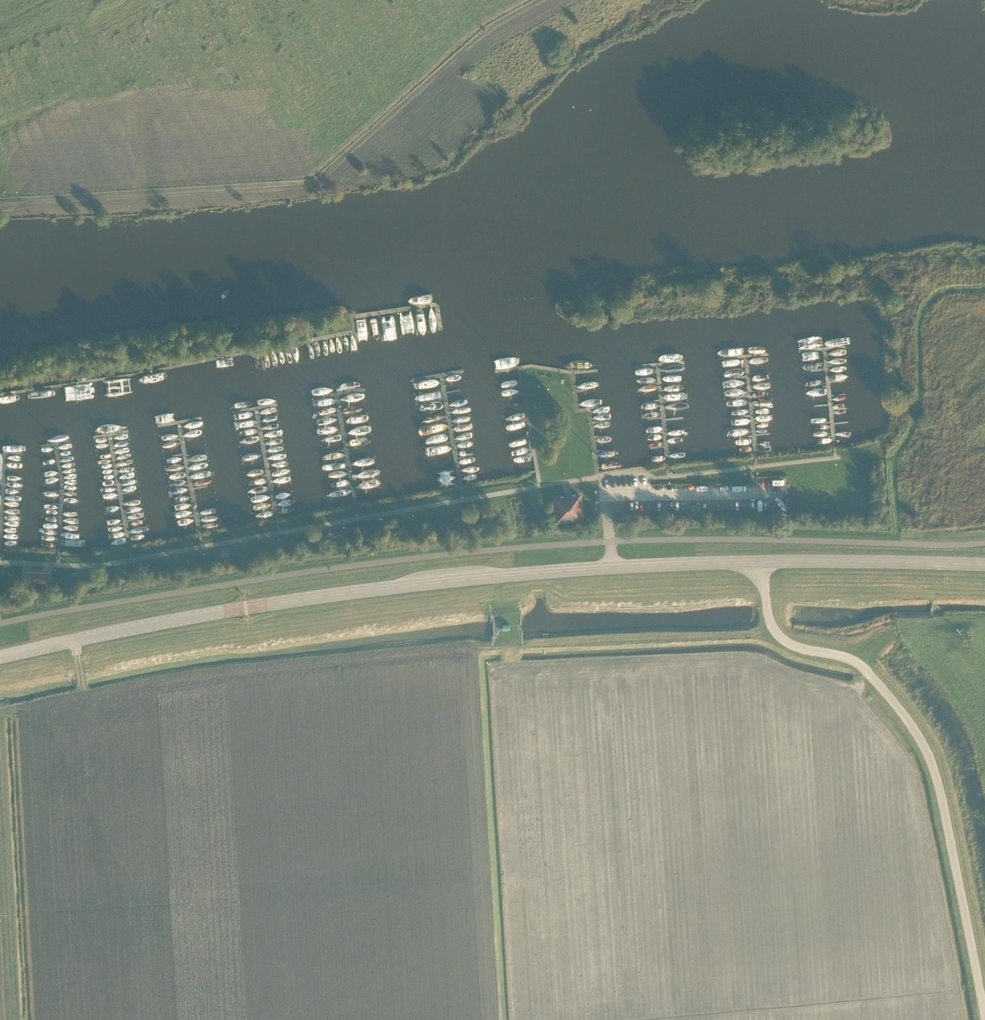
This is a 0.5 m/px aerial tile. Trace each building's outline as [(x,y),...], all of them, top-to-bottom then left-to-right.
[(555,498),(558,520),(582,517),(580,495),(555,498)] [(660,497),(660,508),(681,508),(681,497),(660,497)] [(25,582),(49,582),(49,574),(25,573),(25,582)]
